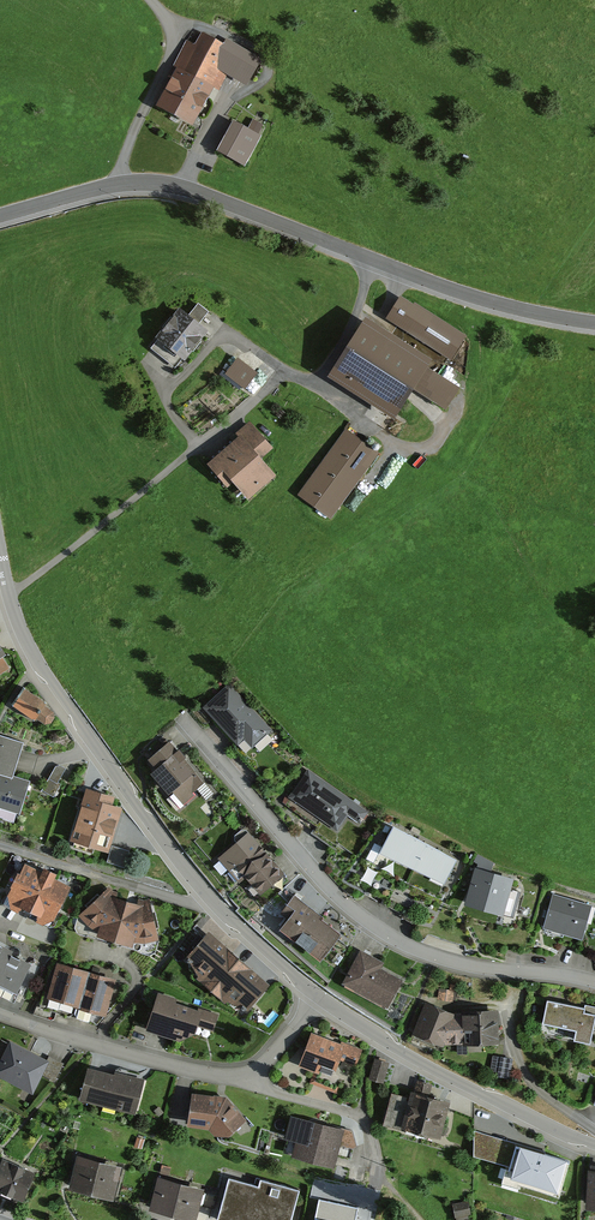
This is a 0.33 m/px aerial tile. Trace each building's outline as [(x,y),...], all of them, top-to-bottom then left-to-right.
[(194,25),(152,107),(199,131),(228,74),(252,86),(264,61),(194,25)] [(233,120),(219,151),(249,165),(264,135),(233,120)] [(470,338),(407,298),(392,321),(456,361),(470,338)] [(209,331),(184,311),(153,349),(178,369),(209,331)] [(431,360),(365,320),(331,376),(397,416),(431,360)] [(264,379),(242,359),(228,373),(250,394),(264,379)] [(242,447),(216,469),(233,489),(237,486),(251,502),(275,481),(261,464),(273,454),(250,427),(235,440),(242,447)] [(381,457),(349,432),(301,494),(333,518),(381,457)] [(10,669),(4,658),(6,657),(0,647),(0,676),(10,669)] [(230,687),(209,707),(251,753),(272,733),(230,687)] [(46,707),(25,692),(13,709),(34,724),(36,721),(45,727),(51,726),(55,720),(54,715),(45,708),(46,707)] [(0,745),(0,807),(27,814),(35,784),(12,778),(20,751),(0,745)] [(210,789),(174,747),(158,761),(166,770),(158,777),(186,810),(210,789)] [(368,812),(310,772),(295,795),(342,827),(350,815),(361,823),(368,812)] [(120,801),(94,794),(81,844),(115,852),(126,810),(118,808),(120,801)] [(414,867),(425,846),(394,829),(382,851),(414,867)] [(290,876),(250,835),(224,859),(247,882),(254,875),(272,893),(290,876)] [(445,884),(456,862),(425,846),(414,867),(445,884)] [(524,879),(483,869),(476,901),(517,911),(524,879)] [(72,891),(29,871),(13,904),(56,924),(72,891)] [(120,938),(133,898),(112,892),(85,918),(104,933),(120,938)] [(351,933),(302,896),(290,912),(297,917),(289,927),(331,959),(351,933)] [(133,898),(120,938),(139,943),(161,941),(154,904),(133,898)] [(558,898),(551,927),(592,938),(594,924),(594,907),(558,898)] [(217,985),(238,963),(210,938),(190,961),(217,985)] [(30,964),(6,953),(0,966),(0,990),(15,996),(30,964)] [(390,964),(369,953),(355,981),(396,1002),(408,981),(387,970),(390,964)] [(245,1010),(265,987),(238,963),(217,985),(245,1010)] [(77,1009),(86,976),(60,968),(51,1002),(77,1009)] [(103,1016),(112,983),(86,976),(77,1009),(103,1016)] [(220,1015),(164,997),(154,1030),(198,1045),(203,1030),(214,1033),(220,1015)] [(559,1003),(555,1023),(568,1026),(566,1037),(594,1043),(594,1010),(559,1003)] [(466,1014),(434,1005),(425,1037),(456,1046),(507,1042),(503,1010),(466,1014)] [(361,1050),(312,1031),(301,1059),(330,1070),(333,1064),(335,1065),(338,1056),(356,1062),(361,1050)] [(50,1062),(16,1044),(1,1072),(36,1090),(44,1076),(57,1083),(68,1063),(53,1056),(50,1062)] [(513,1057),(493,1054),(490,1071),(509,1075),(513,1057)] [(385,1081),(391,1061),(376,1057),(370,1077),(385,1081)] [(151,1084),(97,1070),(90,1099),(144,1113),(151,1084)] [(436,1085),(421,1081),(417,1099),(397,1095),(390,1125),(410,1130),(411,1125),(451,1134),(458,1101),(434,1095),(436,1085)] [(232,1098),(201,1097),(200,1125),(223,1126),(236,1137),(253,1120),(232,1098)] [(352,1130),(309,1119),(300,1155),(343,1165),(352,1130)] [(570,1156),(475,1131),(475,1153),(506,1164),(503,1179),(559,1194),(570,1156)] [(131,1166),(86,1158),(81,1189),(126,1197),(131,1166)] [(45,1173),(11,1161),(1,1187),(35,1200),(45,1173)] [(214,1188),(168,1179),(162,1210),(208,1219),(214,1188)] [(228,1182),(218,1219),(292,1219),(299,1191),(260,1181),(258,1190),(228,1182)] [(462,1203),(467,1219),(469,1219),(480,1217),(474,1199),(462,1203)] [(320,1202),(316,1218),(320,1219),(354,1219),(356,1209),(320,1202)]
